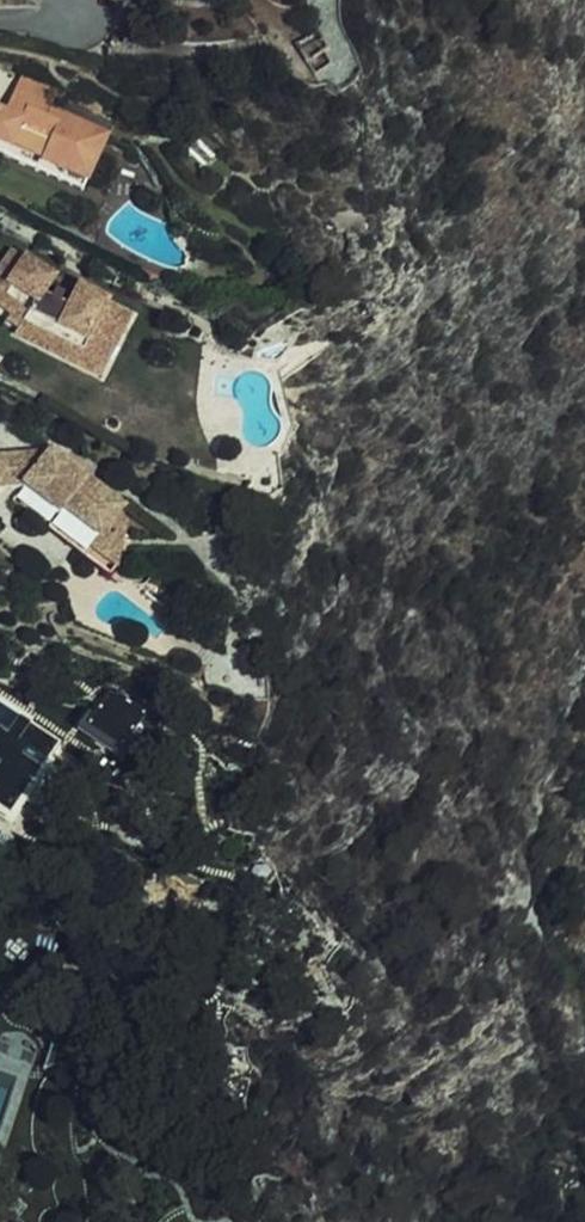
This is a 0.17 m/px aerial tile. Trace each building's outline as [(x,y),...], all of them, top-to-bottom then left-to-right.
[(8,154),(41,169),(47,159),(91,180),(114,131),(56,104),(65,85),(27,67),(9,107),(0,103),(0,137),(12,143),(8,154)] [(8,154),(12,143),(0,137),(0,150),(8,154)] [(20,318),(33,327),(102,361),(122,321),(136,328),(142,316),(88,290),(79,312),(52,299),(64,281),(25,253),(0,289),(0,303),(20,318)] [(33,327),(20,318),(15,327),(27,336),(33,327)] [(110,382),(136,328),(122,321),(102,361),(95,375),(110,382)] [(33,327),(27,336),(23,341),(95,375),(102,361),(33,327)] [(28,490),(68,513),(72,508),(112,531),(99,552),(130,570),(143,516),(132,499),(51,452),(0,461),(0,495),(28,490)] [(99,552),(112,531),(72,508),(68,513),(28,490),(20,505),(99,552)] [(81,732),(122,757),(150,711),(109,687),(81,732)] [(23,814),(46,777),(37,771),(62,729),(25,709),(9,735),(0,729),(0,801),(23,814)]
